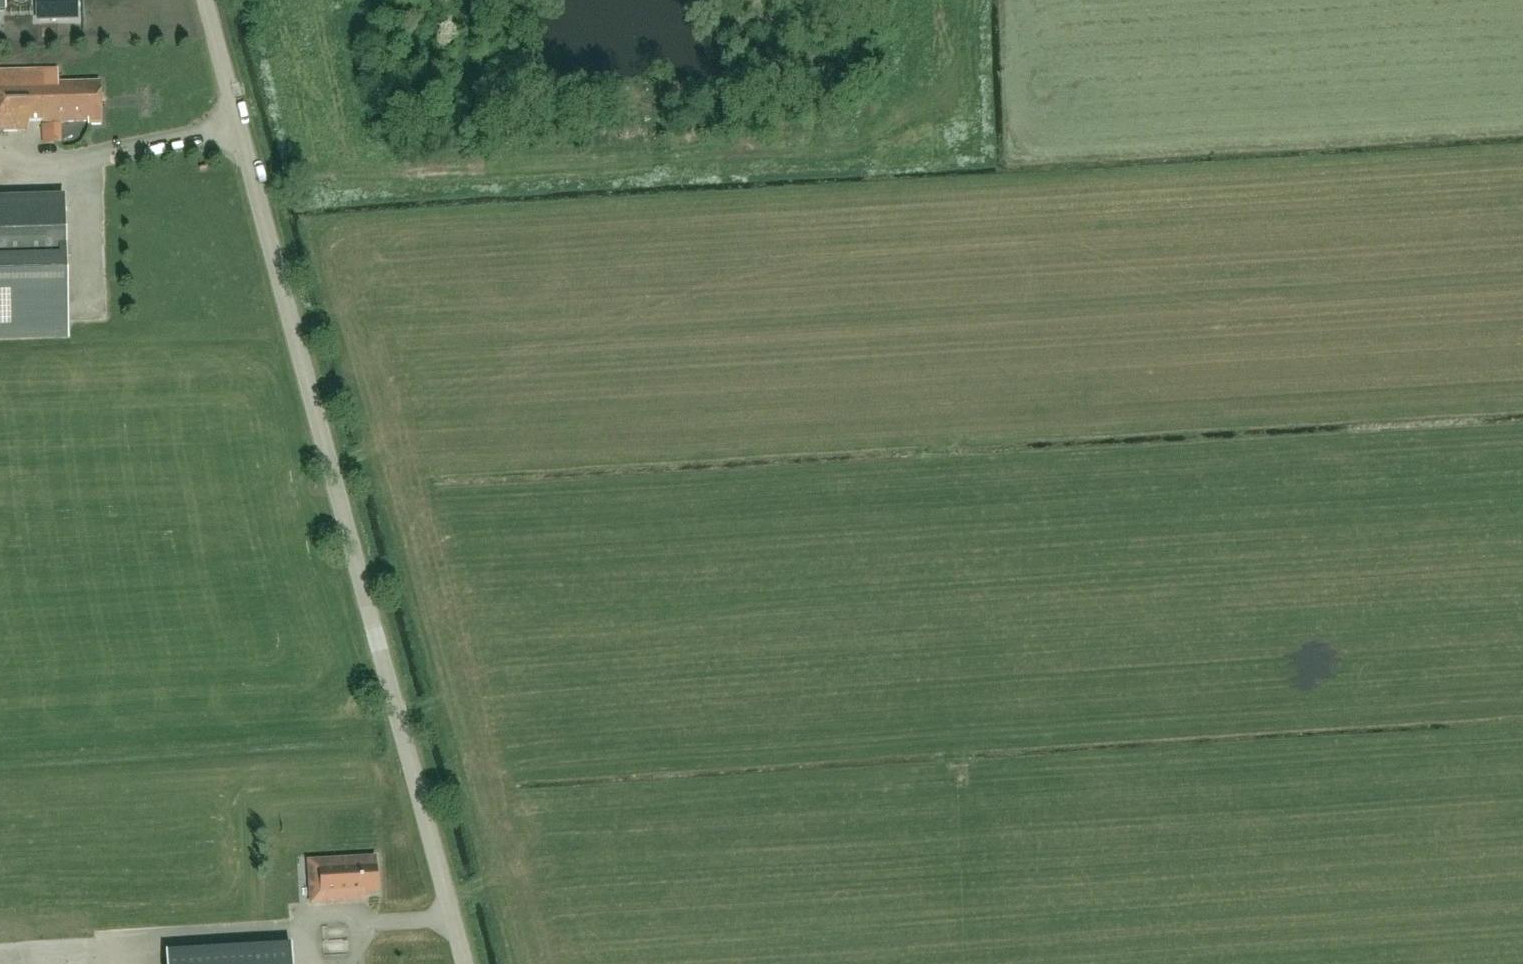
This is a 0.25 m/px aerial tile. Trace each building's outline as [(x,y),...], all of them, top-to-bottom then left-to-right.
[(58,69),(0,70),(0,132),(29,131),(29,121),(43,120),(43,123),(89,122),(89,125),(101,125),(100,82),(59,83),(58,69)] [(38,128),(39,146),(80,145),(79,127),(38,128)] [(65,334),(62,203),(0,205),(0,336),(65,334)] [(363,898),(362,891),(376,890),(375,857),(352,858),(352,861),(319,863),(320,881),(310,881),(311,901),(341,899),(341,892),(349,892),(350,898),(363,898)] [(167,951),(168,963),(293,963),(291,944),(167,951)]
